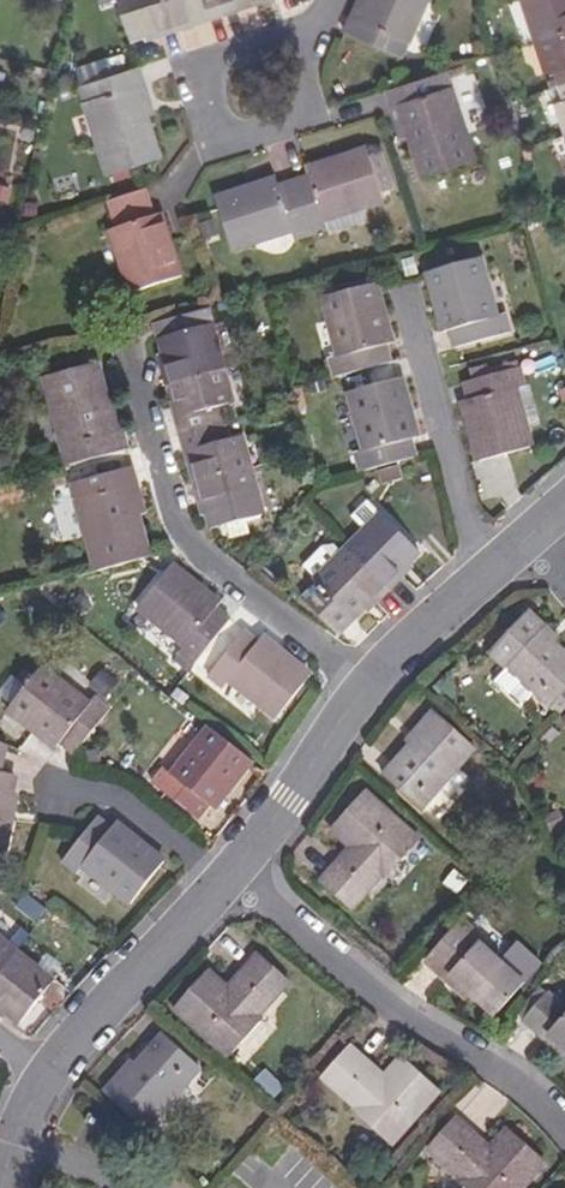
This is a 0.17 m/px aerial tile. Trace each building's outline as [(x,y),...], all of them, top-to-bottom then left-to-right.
[(133,36),(147,31),(163,26),(165,32),(182,27),(180,21),(209,12),(210,17),(243,7),(241,2),(248,0),(121,0),(133,36)] [(360,18),(354,15),(348,31),(404,56),(429,0),(368,0),(360,18)] [(548,72),(556,69),(564,95),(564,0),(524,0),(548,72)] [(180,21),(182,27),(210,17),(209,12),(180,21)] [(147,31),(149,37),(165,32),(163,26),(147,31)] [(146,86),(140,67),(81,86),(110,173),(161,156),(148,117),(139,88),(146,86)] [(449,70),(388,90),(393,106),(401,103),(425,175),(476,159),(452,85),(454,84),(449,70)] [(156,114),(146,86),(139,88),(148,117),(156,114)] [(277,176),(217,196),(233,247),(295,228),(292,221),(321,211),(324,219),(385,199),(369,148),(306,168),(309,176),(280,185),(277,176)] [(149,188),(111,200),(119,227),(113,229),(133,291),(184,275),(165,214),(158,216),(149,188)] [(482,257),(429,272),(446,330),(451,329),(456,347),(512,331),(507,312),(499,314),(482,257)] [(378,282),(325,296),(340,354),(332,357),(337,375),(392,360),(388,342),(393,340),(378,282)] [(215,323),(164,336),(169,354),(173,366),(167,368),(171,386),(178,384),(186,415),(180,417),(189,452),(195,451),(203,481),(197,482),(203,502),(207,501),(210,513),(214,528),(266,514),(245,434),(230,439),(221,406),(236,402),(215,323)] [(173,366),(169,354),(163,355),(167,368),(173,366)] [(99,362),(46,377),(70,463),(130,447),(125,430),(118,432),(110,404),(99,362)] [(522,366),(466,381),(471,398),(466,399),(481,459),(534,445),(518,387),(527,385),(522,366)] [(402,376),(351,390),(366,447),(356,450),(362,470),(418,454),(413,436),(419,435),(402,376)] [(178,384),(171,386),(180,417),(186,415),(178,384)] [(117,402),(110,404),(118,432),(125,430),(117,402)] [(195,451),(189,452),(197,482),(203,481),(195,451)] [(397,465),(386,468),(389,477),(400,474),(397,465)] [(135,466),(75,482),(99,571),(150,556),(139,515),(131,486),(139,483),(135,466)] [(139,483),(131,486),(139,515),(148,512),(139,483)] [(327,590),(312,605),(339,632),(364,607),(374,597),(377,600),(403,574),(400,571),(411,560),(420,550),(383,513),(316,579),(320,583),(327,590)] [(400,571),(403,574),(414,563),(411,560),(400,571)] [(174,565),(140,608),(185,645),(180,651),(196,664),(232,619),(217,606),(220,602),(174,565)] [(305,598),(312,605),(327,590),(320,583),(305,598)] [(364,607),(367,610),(377,600),(374,597),(364,607)] [(531,613),(493,653),(550,706),(564,689),(564,651),(557,644),(543,631),(546,627),(531,613)] [(561,640),(546,627),(543,631),(557,644),(561,640)] [(247,630),(210,676),(225,688),(231,680),(278,718),(313,675),(265,637),(261,641),(247,630)] [(44,666),(10,710),(58,747),(62,743),(76,754),(112,708),(97,696),(91,703),(44,666)] [(414,744),(386,775),(424,808),(477,748),(435,711),(422,726),(426,730),(414,744)] [(174,772),(167,766),(155,781),(200,817),(211,804),(217,808),(255,760),(211,726),(199,741),(174,772)] [(410,740),(414,744),(426,730),(422,726),(410,740)] [(162,762),(167,766),(174,772),(199,741),(186,731),(162,762)] [(0,772),(0,852),(7,853),(19,795),(15,794),(18,776),(0,772)] [(422,838),(368,792),(335,832),(358,851),(346,865),(342,861),(324,882),(355,909),(384,875),(387,878),(422,838)] [(115,827),(101,816),(64,862),(79,873),(84,866),(132,904),(166,860),(119,822),(115,827)] [(482,943),(486,938),(465,919),(428,961),(449,979),(453,975),(476,995),(498,1015),(542,964),(519,944),(503,961),(482,943)] [(10,1013),(22,1023),(57,980),(0,937),(0,1005),(10,1013)] [(212,971),(177,1010),(229,1057),(263,1019),(261,1016),(290,983),(260,956),(243,975),(247,978),(235,992),(212,971)] [(476,995),(453,975),(449,979),(472,999),(476,995)] [(550,992),(526,1018),(547,1038),(552,1033),(564,1045),(564,1006),(550,992)] [(0,1005),(0,1011),(7,1016),(10,1013),(0,1005)] [(552,1033),(547,1038),(564,1054),(564,1045),(552,1033)] [(202,1069),(164,1036),(137,1067),(125,1080),(120,1075),(107,1091),(149,1128),(202,1069)] [(354,1047),(326,1077),(358,1106),(356,1109),(395,1144),(441,1093),(403,1057),(381,1081),(368,1069),(373,1064),(354,1047)] [(137,1067),(132,1062),(120,1075),(125,1080),(137,1067)] [(102,1119),(92,1116),(90,1122),(100,1126),(102,1119)] [(431,1149),(464,1178),(461,1181),(469,1187),(526,1187),(547,1164),(508,1129),(487,1152),(473,1140),(477,1136),(458,1119),(431,1149)] [(210,1175),(199,1175),(199,1184),(210,1184),(210,1175)]
